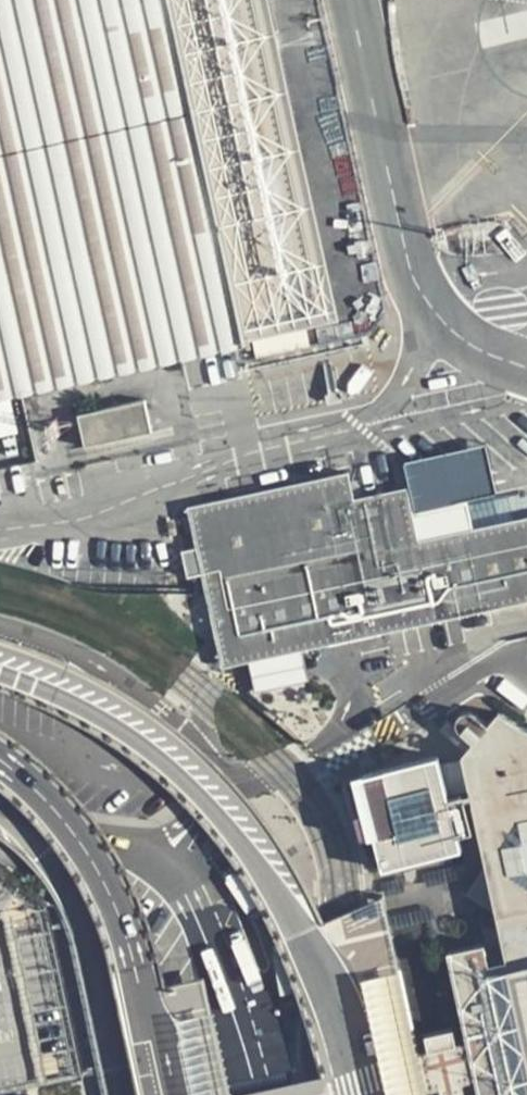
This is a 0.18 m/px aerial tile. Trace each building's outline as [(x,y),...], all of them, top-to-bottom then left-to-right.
[(23,389),(249,340),(174,0),(0,0),(0,394),(23,389)] [(249,340),(343,319),(273,0),(174,0),(249,340)] [(404,460),(409,484),(414,509),(469,497),(500,490),(489,441),(404,460)] [(190,504),(199,544),(189,586),(222,667),(252,658),(306,646),(526,598),(526,515),(475,526),(421,538),(414,509),(409,484),(356,496),(351,469),(190,504)] [(469,497),(414,509),(421,538),(475,526),(469,497)] [(189,586),(199,544),(185,548),(191,574),(189,586)] [(306,646),(252,658),(258,688),(312,676),(306,646)] [(526,727),(510,720),(495,709),(460,753),(505,956),(487,960),(483,940),(446,948),(468,1049),(471,1062),(478,1094),(526,1094),(526,727)] [(400,763),(358,773),(373,834),(376,833),(384,866),(465,847),(461,832),(476,828),(467,792),(450,796),(440,753),(400,763)] [(88,1070),(49,895),(0,865),(0,1090),(88,1070)] [(366,974),(392,1094),(424,1094),(395,968),(366,974)]
